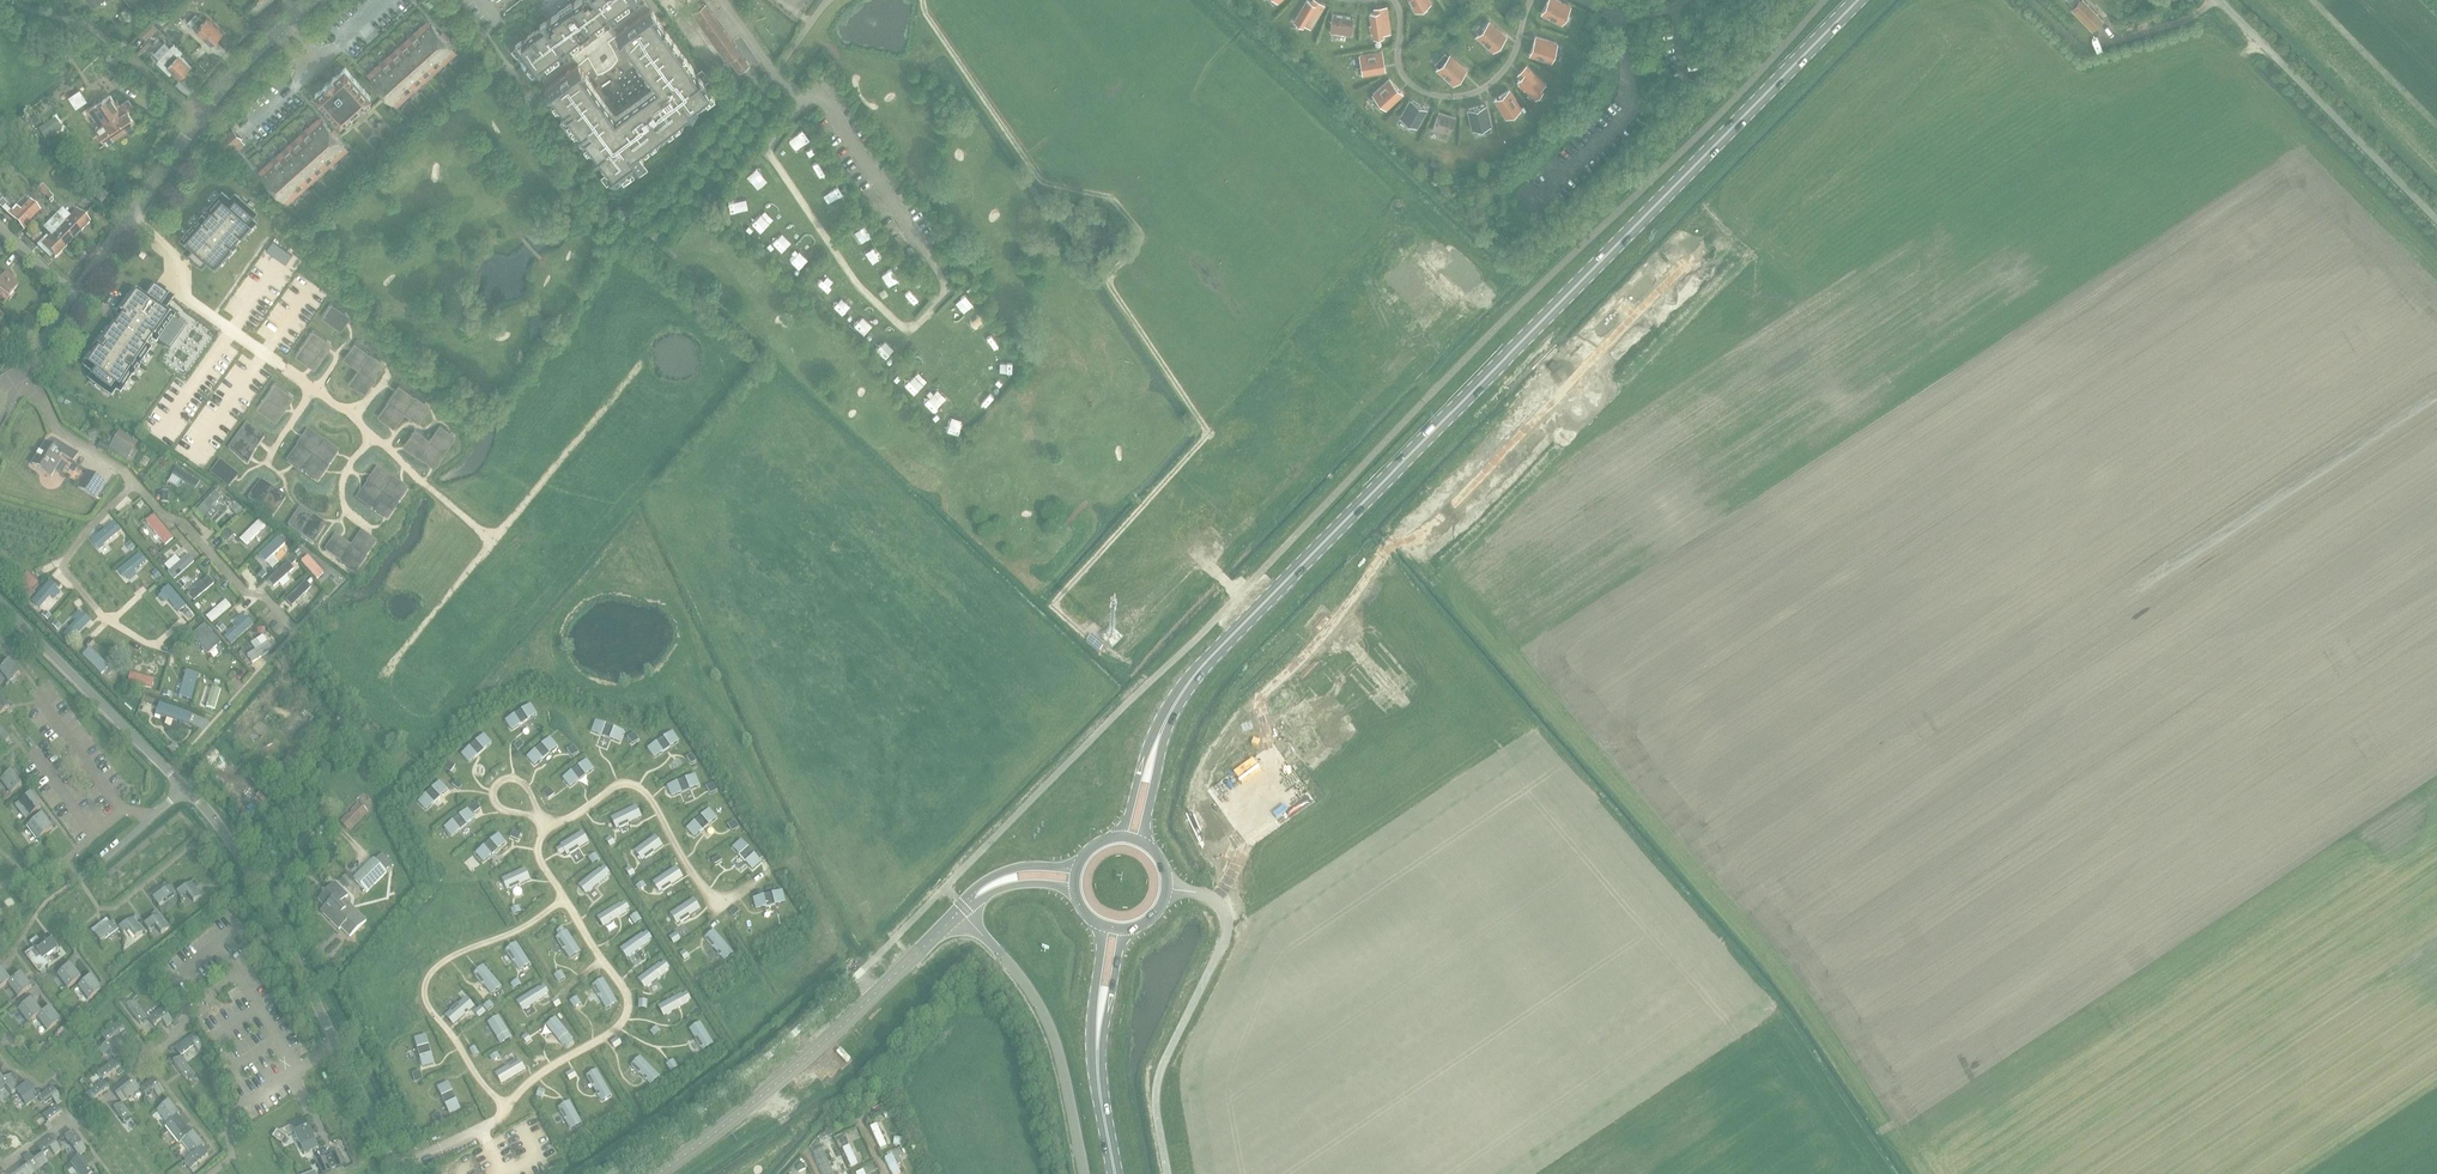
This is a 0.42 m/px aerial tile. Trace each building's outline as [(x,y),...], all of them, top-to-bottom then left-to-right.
[(177,22),(182,18),(179,15),(188,7),(188,6),(192,2),(190,0),(180,0),(167,12),(177,22)] [(527,36),(527,37),(524,40),(523,39),(513,46),(521,57),(521,59),(522,60),(523,62),(525,62),(525,63),(534,74),(542,85),(544,88),(552,98),(553,97),(561,108),(560,109),(566,117),(567,116),(578,131),(577,132),(583,140),(584,139),(592,150),(591,151),(599,161),(600,161),(607,171),(606,171),(614,182),(633,168),(634,169),(644,161),(637,153),(686,116),(687,117),(697,109),(695,106),(711,94),(704,83),(705,83),(697,72),(696,73),(693,69),(694,68),(665,30),(664,30),(656,20),(657,19),(656,18),(649,9),(643,0),(577,0),(574,3),(573,2),(572,3),(572,2),(571,3),(569,5),(570,5),(563,10),(563,9),(560,11),(559,11),(560,12),(558,13),(559,13),(550,20),(549,21),(548,20),(548,21),(547,21),(538,28),(538,29),(535,31),(534,30),(527,36)] [(1325,5),(1317,0),(1312,0),(1310,2),(1308,0),(1305,0),(1292,21),(1302,28),(1304,25),(1310,29),(1325,5)] [(1429,0),(1408,0),(1414,12),(1431,3),(1429,0)] [(1559,0),(1547,0),(1540,14),(1561,25),(1571,6),(1559,0)] [(2092,29),(2103,19),(2084,0),(2081,0),(2072,9),(2092,29)] [(1391,34),(1387,6),(1373,8),(1374,12),(1369,13),(1372,39),(1384,37),(1384,35),(1391,34)] [(740,51),(738,52),(707,8),(697,15),(726,57),(727,56),(738,72),(749,64),(740,51)] [(206,18),(202,21),(195,14),(187,22),(211,44),(222,33),(206,18)] [(1330,31),(1350,34),(1353,18),(1332,15),(1330,31)] [(367,74),(396,106),(456,53),(427,20),(367,74)] [(1475,36),(1492,52),(1507,36),(1489,20),(1475,36)] [(140,33),(146,39),(157,28),(151,22),(140,33)] [(1558,42),(1534,35),(1528,55),(1551,62),(1554,51),(1559,53),(1561,46),(1557,45),(1558,42)] [(49,51),(60,62),(70,52),(60,41),(49,51)] [(172,72),(179,78),(190,66),(178,55),(182,52),(173,44),(156,62),(170,75),(172,72)] [(1362,75),(1386,71),(1382,50),(1359,54),(1360,66),(1356,66),(1357,73),(1361,72),(1362,75)] [(1452,85),(1467,69),(1449,54),(1448,55),(1445,52),(1440,57),(1443,60),(1435,69),(1452,85)] [(1546,84),(1526,65),(1516,74),(1520,78),(1516,81),(1535,99),(1543,91),(1541,89),(1546,84)] [(360,105),(370,96),(344,67),(334,77),(333,76),(325,84),(315,94),(340,123),(351,113),(351,114),(360,106),(360,105)] [(1386,109),(1403,94),(1389,78),(1371,94),(1380,103),(1377,106),(1382,111),(1384,108),(1386,109)] [(1521,108),(1509,89),(1493,99),(1506,118),(1521,108)] [(117,99),(115,101),(110,94),(88,109),(98,125),(95,127),(106,143),(135,123),(127,111),(134,106),(129,98),(121,104),(117,99)] [(1416,127),(1427,108),(1409,98),(1398,117),(1409,123),(1406,127),(1413,131),(1415,126),(1416,127)] [(1491,126),(1486,104),(1465,109),(1471,130),(1482,128),(1484,133),(1490,131),(1489,126),(1491,126)] [(1439,113),(1432,134),(1449,139),(1455,119),(1439,113)] [(258,171),(287,203),(348,149),(319,117),(258,171)] [(38,129),(45,140),(62,129),(54,118),(38,129)] [(224,153),(228,157),(244,143),(241,139),(242,138),(232,127),(213,143),(223,154),(224,153)] [(1438,162),(1432,159),(1429,164),(1435,168),(1438,162)] [(93,196),(100,203),(106,197),(100,190),(93,196)] [(230,198),(222,191),(208,207),(210,209),(205,216),(202,214),(181,237),(189,244),(185,250),(202,265),(207,260),(214,267),(235,243),(233,241),(239,234),(241,236),(255,220),(251,216),(256,211),(235,193),(230,198)] [(51,203),(53,201),(51,199),(53,197),(48,192),(45,196),(49,200),(49,201),(51,203)] [(22,228),(40,211),(30,201),(20,210),(16,206),(8,215),(22,228)] [(56,215),(62,209),(53,201),(51,203),(48,206),(56,215)] [(66,220),(79,233),(89,223),(75,210),(69,216),(62,209),(56,215),(64,222),(66,220)] [(63,249),(79,233),(66,220),(64,222),(56,215),(43,228),(50,235),(50,236),(63,249)] [(54,259),(63,249),(50,236),(38,248),(45,255),(48,252),(54,259)] [(903,256),(906,260),(918,252),(915,247),(903,256)] [(3,303),(18,285),(11,280),(13,278),(5,271),(0,277),(0,301),(3,303)] [(146,297),(136,291),(118,316),(121,319),(116,326),(114,324),(102,341),(101,340),(95,349),(96,350),(84,366),(93,372),(89,378),(112,394),(116,388),(120,392),(132,375),(133,376),(140,367),(138,366),(150,349),(147,348),(153,340),(156,343),(158,340),(170,348),(184,328),(172,320),(174,317),(164,310),(173,298),(154,285),(146,297)] [(331,304),(323,315),(337,325),(345,314),(331,304)] [(313,331),(304,343),(318,352),(327,341),(313,331)] [(304,343),(296,354),(311,364),(318,352),(304,343)] [(370,355),(359,347),(349,360),(360,368),(368,357),(370,355)] [(382,367),(368,357),(360,368),(371,377),(374,379),(382,367)] [(371,377),(360,368),(350,382),(361,391),(371,377)] [(275,383),(266,395),(280,405),(289,393),(275,383)] [(414,397),(403,388),(393,402),(404,411),(412,399),(412,400),(414,397)] [(266,395),(258,406),(272,416),(280,405),(266,395)] [(412,400),(412,399),(404,411),(418,421),(426,409),(412,400)] [(396,422),(404,411),(393,402),(390,400),(382,412),(396,422)] [(246,424),(237,436),(251,446),(260,434),(246,424)] [(126,451),(136,436),(123,427),(117,436),(114,433),(111,437),(112,438),(111,439),(114,441),(113,442),(126,451)] [(451,440),(438,429),(429,441),(441,449),(440,449),(443,451),(451,440)] [(421,452),(429,441),(415,430),(407,442),(421,452)] [(322,445),(323,443),(312,434),(302,448),(313,456),(322,445)] [(237,436),(229,447),(243,457),(251,446),(237,436)] [(73,462),(78,454),(55,440),(51,447),(45,444),(32,465),(51,477),(61,461),(58,459),(61,455),(73,462)] [(440,449),(441,449),(429,441),(421,452),(419,454),(430,462),(440,449)] [(322,445),(313,456),(324,464),(324,465),(326,467),(335,455),(322,445)] [(305,467),(313,456),(302,448),(299,446),(291,457),(304,467),(305,467)] [(324,464),(313,456),(305,467),(304,467),(302,470),(314,478),(324,465),(324,464)] [(211,473),(225,483),(233,471),(219,461),(211,473)] [(172,476),(195,490),(200,482),(177,467),(172,476)] [(78,488),(94,498),(104,482),(88,472),(78,488)] [(391,483),(393,480),(381,472),(371,485),(371,486),(382,494),(390,482),(391,483)] [(390,482),(382,494),(393,502),(396,504),(404,493),(391,483),(390,482)] [(374,505),(382,494),(371,486),(371,485),(369,483),(360,495),(374,505)] [(249,499),(261,507),(270,493),(258,485),(249,499)] [(214,493),(203,507),(208,511),(220,498),(214,493)] [(261,507),(272,515),(282,501),(270,493),(261,507)] [(372,507),(383,516),(393,502),(382,494),(374,505),(372,507)] [(289,527),(300,535),(310,521),(298,513),(289,527)] [(146,522),(166,546),(174,539),(154,515),(146,522)] [(259,520),(240,539),(247,545),(265,526),(259,520)] [(300,535),(312,543),(322,529),(310,521),(300,535)] [(114,524),(95,544),(102,550),(121,530),(114,524)] [(359,536),(351,547),(362,555),(361,556),(364,558),(373,546),(359,536)] [(278,537),(259,555),(265,562),(285,544),(278,537)] [(329,553),(341,561),(351,547),(339,539),(329,553)] [(341,561),(352,569),(361,556),(362,555),(351,547),(341,561)] [(139,552),(118,569),(124,577),(145,559),(139,552)] [(161,557),(174,572),(180,567),(172,558),(174,557),(171,553),(169,555),(167,552),(161,557)] [(305,565),(322,584),(328,578),(311,559),(305,565)] [(287,563),(270,579),(275,584),(292,568),(287,563)] [(188,594),(194,601),(214,584),(208,577),(188,594)] [(305,581),(286,600),(292,606),(311,587),(305,581)] [(62,587),(49,603),(56,609),(69,593),(62,587)] [(187,609),(174,592),(168,597),(173,604),(170,606),(175,612),(178,610),(181,613),(187,609)] [(226,600),(206,617),(212,624),(231,607),(226,600)] [(87,610),(72,632),(79,637),(94,615),(87,610)] [(225,639),(231,646),(250,629),(244,622),(225,639)] [(192,636),(208,655),(221,643),(205,624),(192,636)] [(244,660),(250,667),(269,649),(263,643),(244,660)] [(111,671),(92,652),(85,658),(104,678),(111,671)] [(0,667),(0,671),(9,682),(20,674),(9,660),(0,667)] [(155,680),(130,673),(127,683),(152,690),(155,680)] [(191,679),(185,699),(194,701),(199,681),(191,679)] [(212,687),(206,707),(215,709),(221,690),(212,687)] [(9,707),(0,696),(0,714),(9,707)] [(529,706),(506,720),(511,730),(536,714),(529,706)] [(200,718),(174,707),(171,716),(196,726),(200,718)] [(597,723),(594,731),(619,741),(622,733),(597,723)] [(9,740),(0,728),(0,747),(9,740)] [(671,733),(649,749),(653,757),(677,741),(671,733)] [(628,738),(632,744),(638,740),(634,734),(628,738)] [(483,736),(463,754),(468,760),(490,743),(483,736)] [(549,738),(527,757),(534,764),(556,747),(549,738)] [(514,746),(517,750),(523,745),(519,741),(514,746)] [(567,750),(571,756),(577,752),(573,746),(567,750)] [(687,758),(691,764),(695,761),(691,755),(687,758)] [(450,772),(454,766),(448,762),(444,768),(450,772)] [(588,762),(563,779),(569,786),(592,769),(588,762)] [(10,793),(21,785),(11,771),(0,779),(0,780),(10,793)] [(695,777),(668,787),(672,795),(697,785),(695,777)] [(461,786),(455,782),(452,786),(458,790),(461,786)] [(706,788),(710,794),(716,790),(712,784),(706,788)] [(437,785),(417,804),(423,810),(443,792),(437,785)] [(543,793),(548,799),(554,795),(549,789),(543,793)] [(15,804),(25,818),(40,807),(30,793),(15,804)] [(474,813),(480,809),(475,803),(469,808),(474,813)] [(349,816),(342,823),(349,829),(366,812),(359,805),(353,812),(354,814),(351,817),(349,816)] [(633,808),(612,818),(617,827),(637,816),(633,808)] [(710,810),(687,830),(694,836),(716,818),(710,810)] [(469,811),(447,827),(453,836),(475,818),(469,811)] [(31,822),(41,836),(52,828),(42,814),(31,822)] [(738,827),(734,821),(728,825),(732,831),(738,827)] [(520,834),(513,831),(510,838),(517,840),(520,834)] [(577,834),(558,848),(563,856),(583,844),(577,834)] [(497,836),(476,853),(483,860),(504,843),(497,836)] [(654,837),(634,851),(640,859),(660,845),(654,837)] [(610,847),(614,844),(610,838),(606,840),(610,847)] [(741,841),(734,847),(751,868),(758,862),(741,841)] [(385,871),(393,864),(382,853),(375,860),(373,858),(353,879),(366,893),(387,873),(385,871)] [(626,871),(630,877),(634,874),(630,868),(626,871)] [(600,870),(584,883),(590,889),(606,876),(600,870)] [(674,870),(654,882),(660,890),(680,879),(674,870)] [(524,871),(504,878),(508,888),(528,878),(524,871)] [(193,880),(176,894),(181,900),(187,895),(192,902),(201,896),(194,887),(197,885),(193,880)] [(341,928),(350,937),(366,921),(344,900),(348,895),(335,882),(318,900),(325,907),(320,911),(339,930),(341,928)] [(642,883),(636,887),(639,891),(645,887),(642,883)] [(158,907),(176,894),(170,886),(157,896),(154,893),(150,896),(158,907)] [(780,892),(752,899),(756,908),(783,901),(780,892)] [(692,900),(673,913),(679,921),(698,909),(692,900)] [(623,902),(606,913),(612,921),(628,910),(623,902)] [(160,935),(168,929),(155,912),(150,915),(153,918),(144,925),(148,931),(154,927),(160,935)] [(135,916),(118,929),(123,935),(129,930),(135,938),(143,932),(136,923),(139,921),(135,916)] [(101,943),(118,929),(112,922),(99,932),(96,928),(92,932),(101,943)] [(565,933),(556,938),(570,957),(577,951),(565,933)] [(715,933),(706,940),(723,957),(730,951),(715,933)] [(43,958),(57,947),(47,934),(39,940),(36,937),(30,942),(34,948),(31,950),(31,949),(24,954),(38,972),(39,971),(42,975),(47,971),(44,968),(48,965),(43,958)] [(642,934),(626,946),(632,953),(648,941),(642,934)] [(680,940),(676,934),(669,938),(673,944),(680,940)] [(515,943),(506,949),(519,969),(528,964),(515,943)] [(688,958),(684,951),(680,954),(684,960),(688,958)] [(56,974),(67,988),(81,977),(70,964),(72,962),(69,959),(64,962),(67,966),(56,974)] [(662,962),(646,975),(651,982),(667,971),(662,962)] [(10,980),(0,966),(0,988),(10,980)] [(501,986),(486,968),(476,976),(493,993),(501,986)] [(31,979),(28,981),(21,972),(7,983),(17,997),(35,984),(31,979)] [(554,976),(558,982),(564,978),(561,972),(554,976)] [(102,981),(98,984),(91,975),(77,986),(88,1000),(106,986),(102,981)] [(517,980),(511,984),(514,988),(520,984),(517,980)] [(601,980),(593,984),(604,1004),(613,1000),(601,980)] [(545,994),(540,987),(524,998),(528,1005),(545,994)] [(18,1009),(28,1023),(42,1012),(31,998),(33,997),(30,993),(26,997),(28,1001),(18,1009)] [(684,994),(666,1004),(670,1010),(688,1001),(684,994)] [(576,998),(570,1002),(574,1008),(580,1004),(576,998)] [(463,1000),(447,1014),(454,1022),(471,1007),(463,1000)] [(140,1025),(148,1019),(134,1001),(126,1007),(140,1025)] [(484,1007),(487,1010),(492,1006),(489,1002),(484,1007)] [(61,1012),(57,1015),(50,1006),(36,1017),(47,1031),(65,1017),(61,1012)] [(485,1012),(480,1007),(474,1012),(479,1017),(485,1012)] [(162,1008),(148,1019),(154,1026),(161,1021),(166,1027),(172,1022),(162,1008)] [(499,1018),(490,1024),(501,1042),(509,1036),(499,1018)] [(555,1020),(547,1026),(559,1042),(567,1036),(555,1020)] [(106,1044),(112,1039),(124,1030),(118,1022),(100,1036),(106,1044)] [(698,1025),(690,1030),(702,1049),(710,1044),(698,1025)] [(653,1036),(659,1031),(656,1027),(650,1032),(653,1036)] [(174,1049),(180,1056),(194,1046),(199,1053),(205,1048),(193,1034),(174,1049)] [(522,1038),(527,1044),(530,1040),(526,1035),(522,1038)] [(425,1036),(415,1039),(422,1067),(432,1064),(425,1036)] [(621,1044),(617,1038),(611,1042),(615,1048),(621,1044)] [(109,1052),(115,1059),(123,1053),(112,1039),(106,1044),(98,1050),(103,1056),(109,1052)] [(194,1074),(180,1056),(172,1062),(186,1080),(194,1074)] [(638,1057),(632,1064),(649,1080),(655,1074),(638,1057)] [(97,1073),(103,1081),(121,1067),(115,1059),(97,1073)] [(497,1073),(502,1082),(520,1071),(514,1061),(497,1073)] [(673,1061),(667,1064),(670,1071),(676,1067),(673,1061)] [(570,1081),(576,1077),(572,1071),(566,1074),(570,1081)] [(413,1074),(415,1081),(422,1079),(420,1072),(413,1074)] [(596,1074),(588,1079),(599,1099),(608,1094),(596,1074)] [(19,1089),(9,1075),(0,1081),(0,1091),(6,1087),(12,1094),(19,1089)] [(437,1081),(451,1109),(458,1104),(445,1077),(437,1081)] [(153,1078),(139,1088),(145,1096),(153,1090),(157,1096),(164,1092),(153,1078)] [(109,1089),(103,1081),(85,1094),(91,1102),(109,1089)] [(122,1102),(139,1088),(133,1081),(116,1095),(122,1102)] [(27,1083),(19,1089),(30,1103),(38,1097),(27,1083)] [(52,1086),(38,1097),(44,1104),(51,1098),(56,1104),(62,1100),(52,1086)] [(540,1087),(537,1097),(543,1099),(545,1088),(540,1087)] [(171,1120),(177,1116),(179,1114),(168,1101),(161,1107),(171,1120)] [(567,1101),(557,1106),(570,1126),(579,1122),(567,1101)] [(132,1116),(122,1102),(113,1109),(124,1123),(132,1116)] [(42,1115),(48,1123),(62,1112),(56,1104),(42,1115)] [(442,1120),(438,1113),(432,1117),(435,1123),(442,1120)] [(185,1138),(191,1134),(177,1116),(171,1120),(165,1125),(179,1143),(185,1138)] [(303,1153),(318,1146),(305,1118),(291,1125),(291,1126),(279,1131),(277,1130),(272,1137),(281,1143),(286,1136),(294,1133),(300,1145),(299,1148),(300,1150),(302,1150),(303,1153)] [(870,1127),(880,1149),(886,1146),(876,1124),(870,1127)] [(65,1138),(78,1156),(86,1150),(73,1132),(65,1138)] [(196,1152),(202,1148),(204,1146),(193,1132),(191,1134),(185,1138),(196,1152)] [(37,1146),(42,1154),(50,1148),(54,1154),(61,1150),(50,1136),(37,1146)] [(846,1137),(837,1141),(840,1147),(842,1146),(842,1147),(849,1144),(846,1137)] [(902,1146),(903,1138),(894,1137),(894,1145),(902,1146)] [(857,1164),(849,1145),(842,1148),(851,1167),(857,1164)] [(202,1148),(196,1152),(184,1162),(190,1170),(208,1156),(202,1148)] [(822,1148),(814,1152),(823,1173),(833,1173),(822,1148)] [(892,1173),(898,1173),(901,1173),(897,1165),(902,1162),(899,1156),(901,1155),(899,1149),(892,1153),(892,1152),(887,1154),(888,1157),(885,1158),(892,1173)] [(346,1165),(340,1150),(331,1154),(331,1156),(326,1158),(325,1157),(316,1161),(322,1173),(326,1173),(332,1171),(331,1170),(337,1167),(337,1169),(346,1165)] [(48,1162),(42,1154),(35,1160),(30,1154),(24,1159),(28,1164),(34,1173),(48,1162)] [(80,1173),(92,1173),(78,1156),(70,1162),(80,1173)] [(34,1173),(28,1164),(15,1173),(32,1173),(34,1173)]
